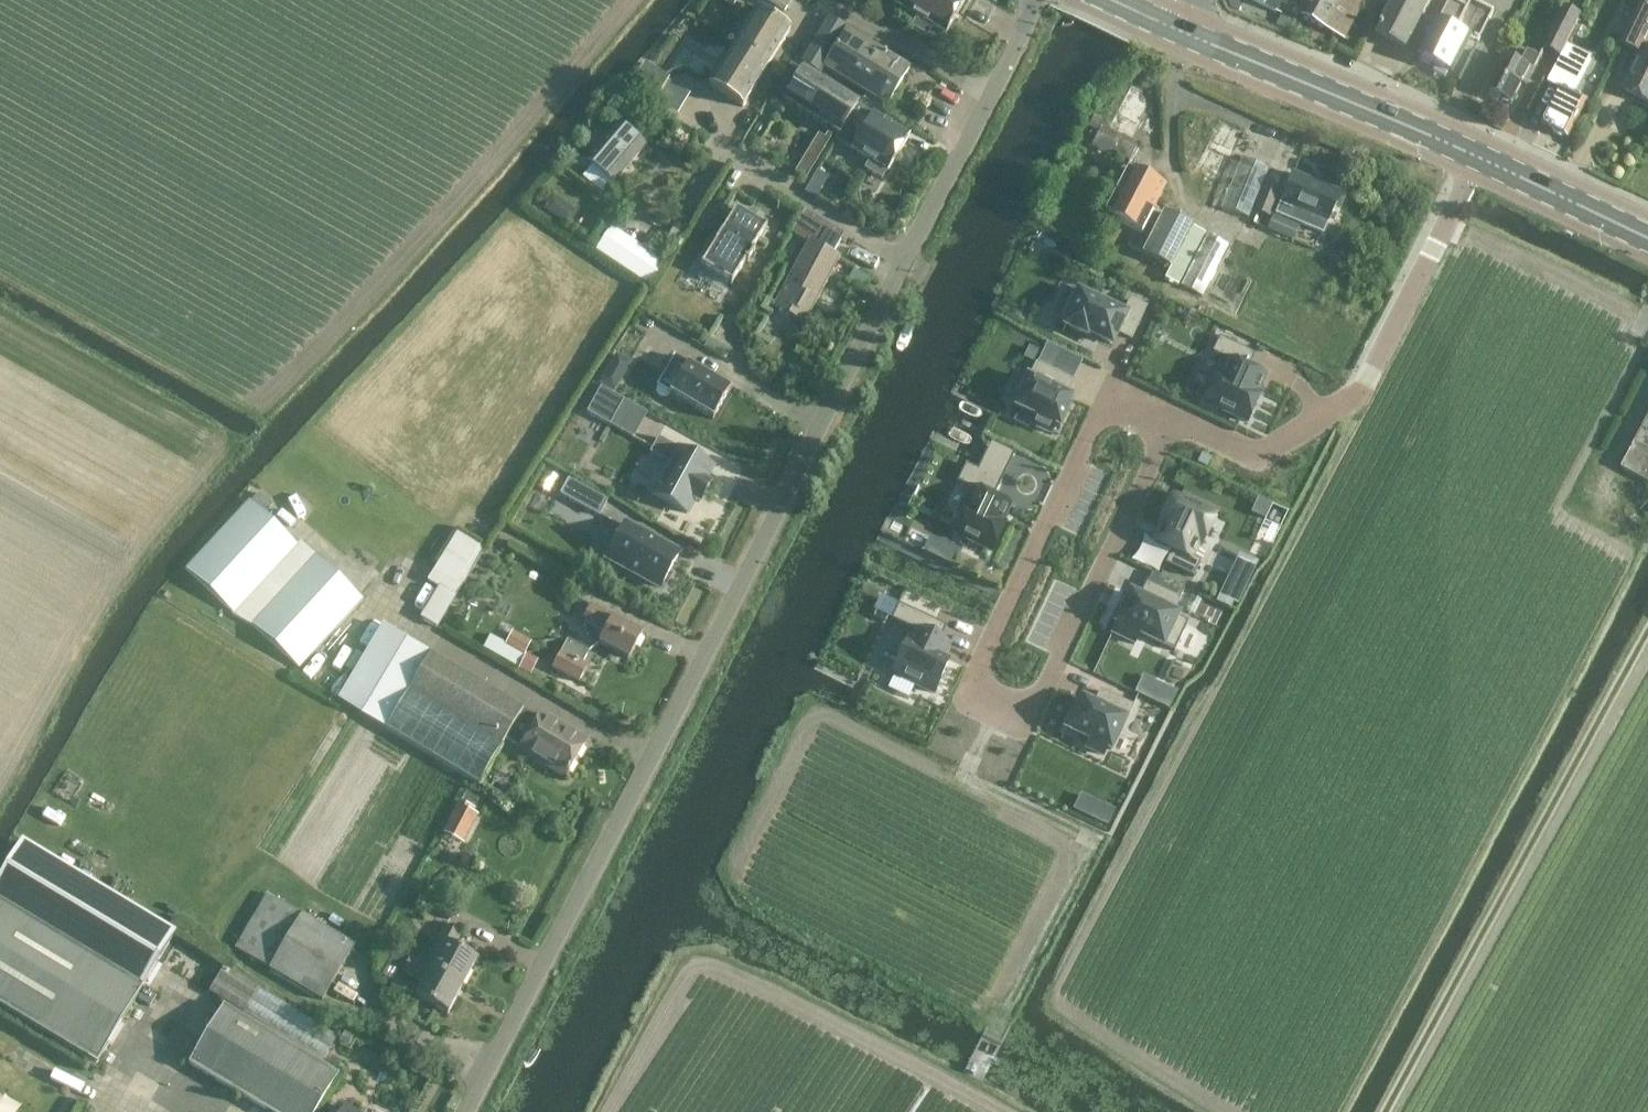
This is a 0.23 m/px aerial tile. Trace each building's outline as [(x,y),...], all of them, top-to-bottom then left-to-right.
[(732,8),(737,0),(720,0),(732,8)] [(784,11),(791,0),(768,0),(784,11)] [(955,15),(964,0),(896,0),(894,4),(916,17),(911,27),(926,35),(931,26),(944,34),(955,15)] [(1281,2),(1282,0),(1252,0),(1278,14),(1283,3),(1281,2)] [(1358,0),(1311,0),(1302,18),(1339,36),(1358,0)] [(1364,6),(1375,12),(1381,2),(1377,0),(1367,0),(1364,6)] [(1432,0),(1394,0),(1377,33),(1407,49),(1432,0)] [(1450,1),(1440,20),(1438,19),(1419,56),(1451,72),(1470,36),(1457,29),(1467,9),(1450,1)] [(1620,44),(1640,53),(1622,90),(1647,102),(1647,48),(1646,47),(1647,42),(1647,5),(1641,2),(1620,44)] [(1544,46),(1559,54),(1580,15),(1564,7),(1544,46)] [(707,84),(743,106),(789,31),(754,10),(707,84)] [(1298,17),(1285,12),(1280,24),(1292,29),(1298,17)] [(820,73),(824,66),(846,28),(827,16),(800,61),(820,73)] [(846,29),(824,66),(886,105),(909,67),(846,29)] [(1559,89),(1541,123),(1567,136),(1586,101),(1572,94),(1590,58),(1567,46),(1548,82),(1559,89)] [(1499,99),(1499,97),(1511,103),(1521,85),(1525,87),(1534,69),(1533,69),(1540,57),(1527,50),(1520,63),(1504,55),(1486,90),(1490,92),(1489,94),(1499,99)] [(669,78),(644,62),(628,87),(653,103),(669,78)] [(790,63),(774,90),(785,96),(783,100),(838,134),(856,104),(790,63)] [(1128,150),(1154,93),(1129,82),(1111,121),(1095,114),(1089,126),(1097,130),(1091,143),(1114,154),(1118,146),(1128,150)] [(834,139),(850,149),(868,160),(863,168),(881,179),(886,171),(886,172),(909,137),(879,118),(856,104),(838,134),(834,139)] [(1222,115),(1194,166),(1217,179),(1246,128),(1222,115)] [(586,160),(613,183),(644,146),(618,123),(586,160)] [(811,172),(827,137),(816,132),(800,167),(811,172)] [(1222,206),(1230,210),(1247,217),(1267,169),(1242,158),(1222,206)] [(1104,214),(1141,233),(1165,187),(1127,167),(1104,214)] [(1293,214),(1294,209),(1326,223),(1339,192),(1292,173),(1278,208),(1293,214)] [(1264,184),(1253,211),(1269,217),(1279,190),(1264,184)] [(560,201),(553,196),(544,209),(556,217),(561,209),(560,201)] [(708,204),(697,223),(705,228),(716,209),(708,204)] [(700,265),(731,283),(765,227),(735,209),(700,265)] [(792,232),(809,241),(772,307),(803,323),(839,257),(832,253),(843,234),(805,211),(792,232)] [(1170,267),(1164,278),(1178,285),(1205,232),(1192,226),(1164,212),(1142,253),(1170,267)] [(1298,227),(1271,216),(1266,228),(1293,239),(1298,227)] [(610,226),(595,248),(651,285),(666,263),(617,231),(610,226)] [(667,239),(678,245),(683,236),(672,229),(667,239)] [(1179,285),(1202,296),(1228,245),(1206,235),(1179,285)] [(1078,292),(1064,322),(1067,323),(1066,326),(1085,335),(1087,333),(1111,344),(1116,333),(1130,339),(1145,307),(1130,300),(1123,313),(1078,292)] [(1218,374),(1205,402),(1247,422),(1260,394),(1256,392),(1264,376),(1248,368),(1255,354),(1219,337),(1211,353),(1229,361),(1222,376),(1218,374)] [(689,363),(687,361),(687,362),(674,354),(665,371),(678,378),(671,390),(670,390),(669,392),(671,393),(711,416),(711,417),(713,418),(714,416),(713,416),(729,389),(731,387),(729,386),(728,386),(689,363)] [(1020,398),(1015,408),(1034,417),(1031,425),(1050,433),(1053,426),(1059,429),(1069,409),(1066,408),(1071,398),(1065,395),(1072,381),(1036,364),(1029,378),(1027,377),(1018,397),(1020,398)] [(613,391),(619,382),(604,373),(599,383),(613,391)] [(601,389),(586,414),(609,427),(624,402),(601,389)] [(1621,468),(1647,483),(1647,416),(1621,468)] [(663,457),(672,441),(659,434),(650,450),(663,457)] [(708,487),(704,484),(711,471),(677,451),(651,497),(685,516),(693,503),(698,505),(708,487)] [(1211,457),(1202,452),(1197,462),(1206,467),(1211,457)] [(970,488),(949,531),(991,551),(1005,523),(1001,521),(1009,505),(993,497),(1001,481),(965,463),(956,482),(970,488)] [(574,485),(566,500),(605,520),(613,506),(574,485)] [(1163,525),(1155,542),(1171,550),(1165,563),(1193,577),(1200,561),(1190,556),(1197,542),(1201,544),(1214,516),(1172,496),(1159,524),(1163,525)] [(250,501),(185,568),(233,613),(297,545),(250,501)] [(668,591),(686,557),(631,528),(613,562),(668,591)] [(931,532),(924,547),(950,560),(957,545),(931,532)] [(432,571),(426,580),(428,582),(438,588),(438,587),(455,597),(466,577),(465,577),(461,574),(479,547),(456,533),(434,567),(432,571)] [(1235,608),(1257,559),(1239,550),(1216,599),(1235,608)] [(314,554),(250,623),(299,669),(362,600),(314,554)] [(1130,593),(1112,633),(1134,644),(1139,634),(1174,651),(1188,621),(1172,613),(1184,588),(1152,573),(1140,598),(1130,593)] [(1054,578),(1026,637),(1043,646),(1072,586),(1054,578)] [(438,588),(420,618),(437,628),(455,597),(438,587),(438,588)] [(890,617),(896,601),(882,595),(875,611),(890,617)] [(581,620),(603,632),(598,643),(628,659),(642,633),(610,617),(612,615),(590,603),(581,620)] [(898,604),(891,619),(916,632),(909,646),(906,644),(892,673),(933,693),(947,664),(940,660),(948,644),(939,641),(946,627),(898,604)] [(382,625),(337,700),(381,726),(385,728),(385,729),(478,784),(505,739),(520,747),(519,749),(564,776),(586,740),(540,713),(536,720),(522,711),(523,709),(430,653),(430,654),(427,652),(382,625)] [(517,668),(530,643),(530,642),(511,632),(505,644),(495,638),(488,653),(517,668)] [(589,650),(566,639),(551,668),(578,682),(587,665),(583,663),(589,650)] [(531,675),(538,660),(525,653),(518,669),(531,675)] [(1143,672),(1135,689),(1170,705),(1178,688),(1143,672)] [(1075,709),(1066,728),(1090,740),(1086,747),(1103,755),(1107,748),(1110,749),(1124,721),(1125,721),(1132,706),(1100,691),(1093,705),(1083,700),(1078,710),(1075,709)] [(1108,822),(1116,807),(1081,791),(1074,806),(1108,822)] [(472,840),(485,817),(464,806),(451,829),(472,840)] [(95,1063),(175,932),(23,839),(0,877),(0,1005),(95,1063)] [(354,946),(267,894),(234,948),(323,1000),(354,946)] [(420,958),(417,962),(429,969),(461,986),(476,959),(454,948),(461,934),(444,925),(430,952),(429,952),(425,953),(422,955),(420,958)] [(447,1014),(461,986),(429,969),(417,962),(409,957),(407,961),(393,954),(388,964),(402,971),(422,982),(414,996),(447,1014)] [(338,1037),(224,967),(208,992),(323,1061),(338,1037)] [(338,1075),(223,1006),(188,1064),(268,1111),(315,1111),(338,1075)]
